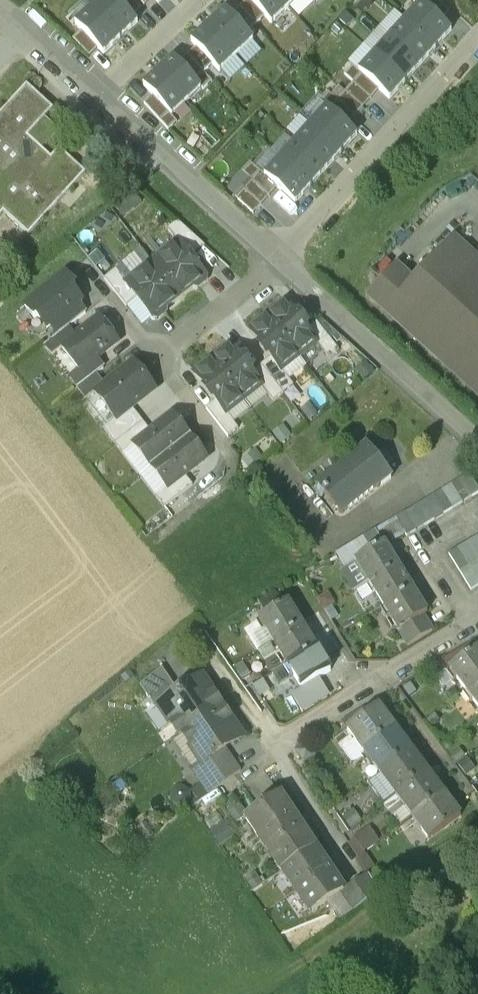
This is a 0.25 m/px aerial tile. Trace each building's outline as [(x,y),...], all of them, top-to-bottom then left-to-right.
[(93,9),(121,39),(138,23),(117,0),(102,0),(93,9)] [(289,8),(281,0),(249,0),(272,24),(289,8)] [(289,8),(298,0),(281,0),(289,8)] [(421,4),(405,21),(436,49),(452,31),(421,4)] [(103,55),(121,39),(93,9),(75,24),(103,55)] [(226,10),(208,26),(237,57),(254,41),(226,10)] [(421,66),(436,49),(405,21),(390,38),(421,66)] [(220,72),(237,57),(208,26),(191,42),(220,72)] [(405,82),(421,66),(390,38),(374,55),(405,82)] [(390,100),(405,82),(374,55),(359,72),(390,100)] [(173,58),(159,72),(187,103),(202,89),(173,58)] [(172,117),(187,103),(159,72),(143,86),(172,117)] [(4,214),(28,237),(86,174),(59,149),(51,158),(41,150),(58,131),(44,119),(53,109),(27,85),(0,114),(0,218),(4,214)] [(326,108),(311,125),(342,153),(357,136),(326,108)] [(327,170),(342,153),(311,125),(295,142),(327,170)] [(311,187),(327,170),(295,142),(280,159),(311,187)] [(295,205),(311,187),(280,159),(264,177),(295,205)] [(205,246),(178,222),(168,229),(178,242),(179,241),(191,257),(205,246)] [(453,238),(414,282),(396,266),(368,297),(477,396),(477,261),(453,238)] [(178,242),(152,262),(180,298),(193,287),(197,288),(206,281),(206,277),(191,257),(179,241),(178,242)] [(180,298),(152,262),(126,282),(125,283),(138,299),(153,318),(157,319),(166,312),(167,308),(180,298)] [(138,299),(125,283),(126,282),(116,270),(104,279),(127,307),(138,299)] [(66,275),(25,307),(35,320),(38,317),(47,329),(50,327),(79,304),(82,302),(73,290),(76,288),(66,275)] [(297,317),(286,302),(268,317),(299,357),(317,343),(317,342),(307,330),(306,328),(307,327),(307,325),(301,317),(298,316),(297,317)] [(79,304),(50,327),(58,336),(67,329),(86,314),(79,304)] [(299,357),(268,317),(249,331),(261,346),(260,346),(260,349),(266,357),(268,357),(269,356),(271,358),(281,371),(281,370),(299,357)] [(74,338),(62,348),(62,349),(80,371),(80,372),(96,360),(117,344),(108,332),(109,331),(100,318),(74,338)] [(339,351),(317,322),(307,330),(317,342),(317,343),(329,359),(339,351)] [(58,336),(45,346),(53,356),(62,349),(62,348),(74,338),(67,329),(58,336)] [(242,360),(230,346),(212,360),(243,400),(261,386),(262,386),(252,373),(250,371),(251,370),(252,368),(245,360),(243,360),(242,360)] [(281,371),(271,358),(261,366),(283,394),(294,386),(281,370),(281,371)] [(96,360),(80,372),(80,371),(70,379),(78,389),(104,369),(96,360)] [(243,400),(212,360),(194,374),(206,389),(205,390),(204,392),(211,400),(213,400),(214,400),(215,402),(225,414),(226,414),(243,400)] [(134,363),(95,394),(115,420),(116,421),(132,408),(155,390),(134,363)] [(283,394),(261,366),(252,373),(262,386),(261,386),(273,402),(283,394)] [(225,414),(215,402),(206,409),(228,437),(238,429),(226,414),(225,414)] [(132,408),(116,421),(115,420),(103,430),(114,445),(143,422),(132,408)] [(150,432),(133,445),(133,446),(150,468),(189,437),(178,424),(177,418),(170,417),(150,432)] [(143,422),(114,445),(122,455),(133,446),(133,445),(150,432),(143,422)] [(189,437),(150,468),(167,489),(168,490),(185,476),(205,461),(205,454),(200,451),(189,437)] [(367,446),(353,457),(355,458),(319,486),(324,492),(323,493),(335,509),(337,508),(342,514),(377,487),(379,489),(392,478),(367,446)] [(405,513),(416,531),(477,493),(477,487),(470,473),(405,513)] [(185,476),(168,490),(167,489),(156,498),(164,508),(193,486),(185,476)] [(416,531),(405,513),(396,518),(407,536),(416,531)] [(449,554),(471,590),(477,585),(477,536),(449,554)] [(384,543),(355,561),(356,562),(344,570),(357,592),(370,585),(399,567),(384,543)] [(399,567),(370,585),(384,607),(413,590),(399,567)] [(413,590),(384,607),(398,631),(423,616),(427,613),(413,590)] [(288,601),(259,619),(274,643),(302,625),(288,601)] [(423,616),(398,631),(407,646),(432,631),(423,616)] [(302,625),(274,643),(288,666),(316,648),(302,625)] [(473,643),(443,661),(449,670),(477,648),(473,643)] [(316,648),(288,666),(302,690),(331,672),(316,648)] [(449,670),(466,692),(477,683),(477,649),(477,648),(449,670)] [(179,694),(162,669),(140,686),(156,711),(160,709),(159,707),(179,694)] [(203,680),(181,694),(180,693),(179,694),(159,707),(160,709),(179,737),(182,735),(222,708),(203,680)] [(466,692),(477,709),(477,683),(466,692)] [(378,707),(346,731),(347,732),(349,731),(356,741),(343,751),(351,762),(363,753),(395,729),(378,707)] [(222,708),(182,735),(201,764),(202,765),(226,749),(242,738),(222,708)] [(395,729),(363,753),(379,775),(411,751),(395,729)] [(226,749),(202,765),(201,764),(195,768),(212,794),(241,772),(226,749)] [(411,751),(379,775),(396,797),(428,773),(411,751)] [(428,773),(396,797),(412,819),(444,795),(428,773)] [(280,795),(245,819),(258,838),(261,836),(285,870),(316,849),(280,795)] [(444,795),(412,819),(429,841),(461,817),(444,795)] [(285,870),(282,872),(310,913),(344,891),(316,849),(285,870)] [(369,874),(344,891),(346,895),(343,897),(353,912),(380,892),(369,874)]
